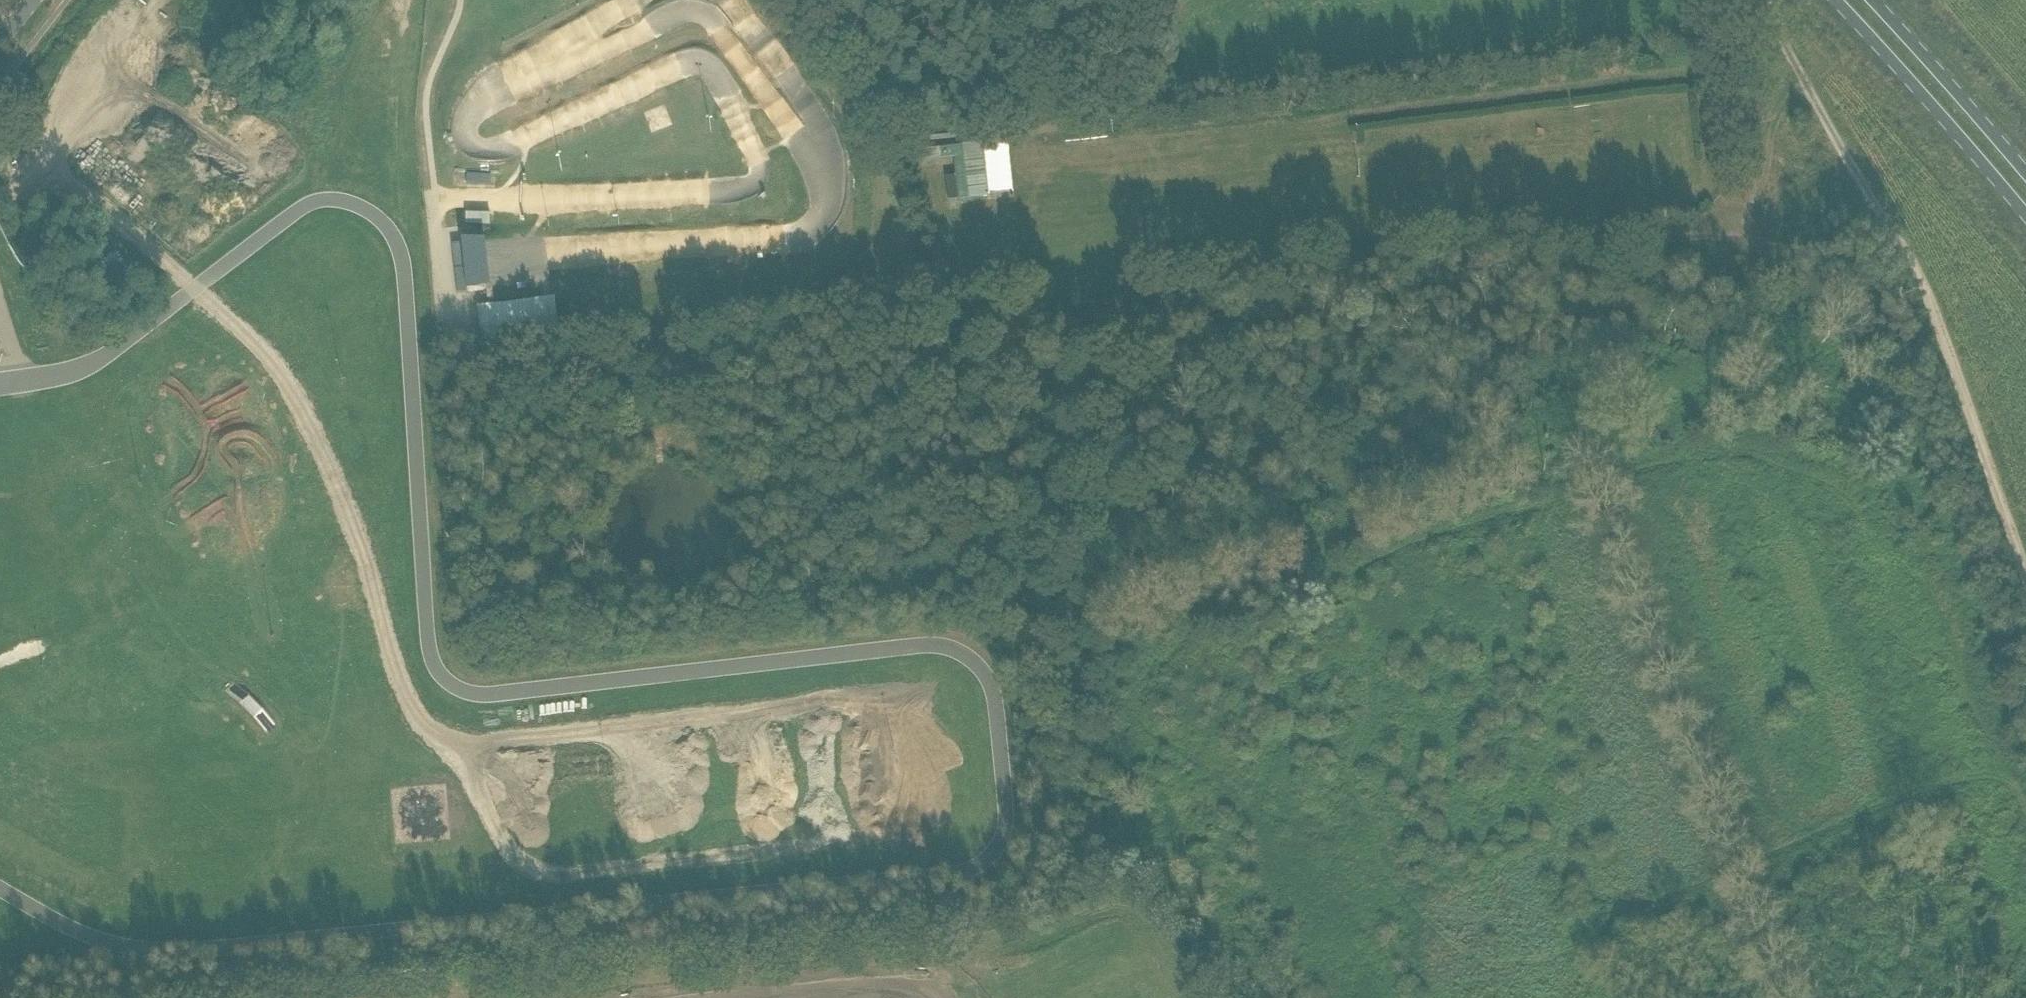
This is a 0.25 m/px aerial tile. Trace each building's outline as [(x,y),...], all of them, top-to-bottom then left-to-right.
[(649,111),(657,131),(676,123),(668,103),(649,111)] [(992,197),(987,143),(963,145),(963,146),(922,151),(923,160),(959,157),(963,200),(992,197)] [(454,174),(454,185),(492,186),(492,175),(454,174)] [(465,213),(465,226),(491,227),(492,214),(465,213)] [(489,241),(462,244),(467,291),(470,290),(494,288),(494,287),(489,241)] [(479,305),(481,338),(555,334),(553,301),(479,305)]
